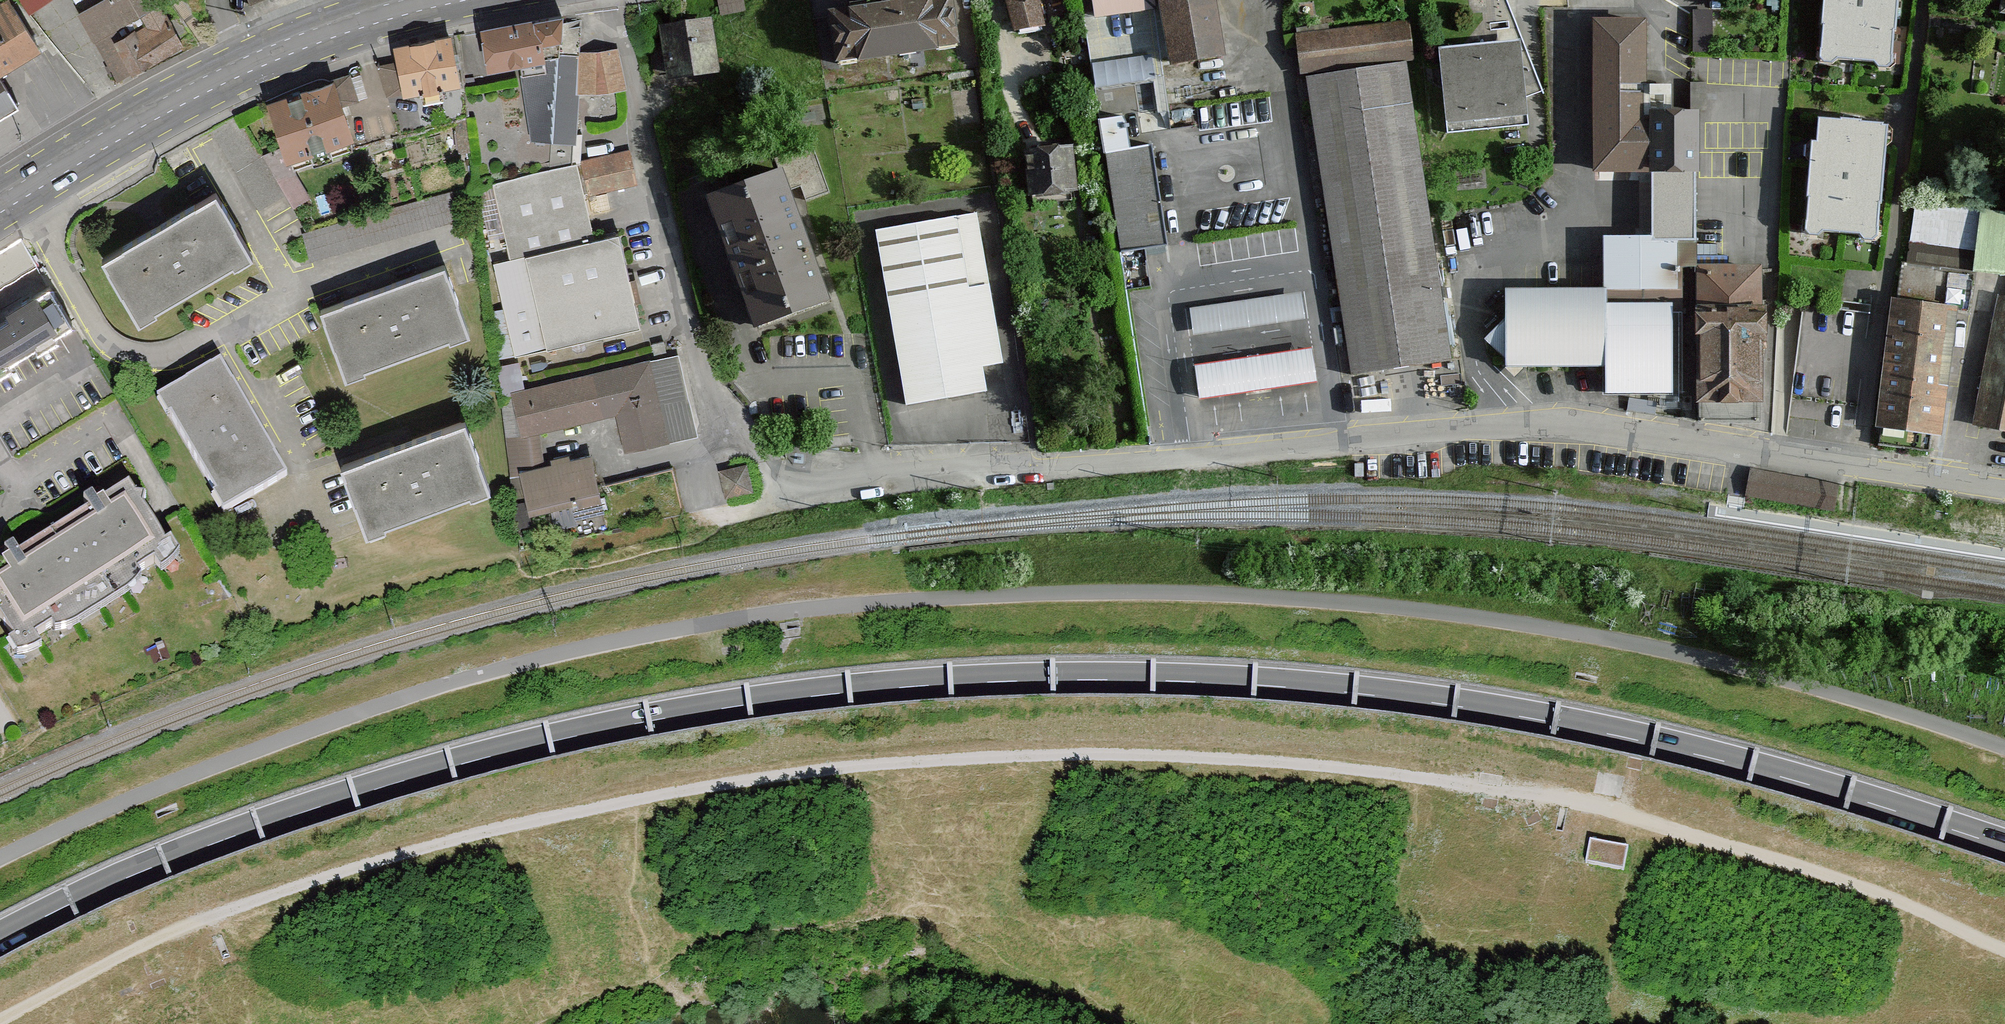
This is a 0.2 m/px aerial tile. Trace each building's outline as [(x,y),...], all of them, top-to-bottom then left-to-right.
[(33,18),(62,0),(22,0),(33,18)] [(82,15),(119,84),(185,49),(161,7),(164,5),(160,0),(113,0),(107,3),(82,15)] [(253,9),(277,0),(250,0),(253,9)] [(721,19),(747,16),(745,0),(719,0),(721,19)] [(838,69),(861,66),(861,64),(946,53),(946,57),(963,55),(956,0),(927,0),(903,3),(902,0),(878,0),(879,9),(831,15),(838,69)] [(1018,35),(1044,32),(1040,0),(1006,0),(1018,35)] [(1095,22),(1158,14),(1156,0),(1092,0),(1095,22)] [(1172,69),(1223,63),(1216,0),(1164,0),(1172,69)] [(1826,65),(1896,69),(1900,0),(1829,0),(1826,65)] [(42,55),(11,2),(0,8),(0,80),(42,55)] [(1702,5),(1700,45),(1716,46),(1718,5),(1702,5)] [(1170,111),(1158,14),(1095,22),(1086,23),(1095,91),(1154,84),(1158,112),(1170,111)] [(553,146),(552,173),(578,167),(581,94),(629,92),(620,54),(564,58),(563,19),(482,31),(488,70),(521,65),(533,146),(553,146)] [(715,23),(661,27),(663,55),(653,56),(655,78),(666,77),(666,82),(719,78),(715,23)] [(1652,176),(1652,115),(1647,115),(1648,23),(1594,23),(1594,176),(1652,176)] [(1412,26),(1297,38),(1301,76),(1416,64),(1412,26)] [(453,42),(398,51),(401,67),(384,69),(389,97),(404,94),(405,99),(426,95),(428,106),(445,103),(443,93),(462,90),(453,42)] [(1461,50),(1442,52),(1449,134),(1529,128),(1527,105),(1523,45),(1504,47),(1461,50)] [(1783,69),(1745,68),(1744,105),(1782,106),(1783,69)] [(1408,71),(1307,87),(1352,376),(1453,361),(1408,71)] [(338,84),(271,107),(291,166),(357,143),(344,106),(360,101),(352,75),(337,81),(338,84)] [(1708,86),(1693,86),(1693,113),(1708,113),(1708,86)] [(22,144),(0,107),(0,157),(22,144)] [(1698,116),(1652,115),(1652,176),(1652,240),(1678,240),(1678,276),(1698,276),(1698,116)] [(1722,116),(1698,116),(1698,276),(1698,406),(1763,406),(1763,338),(1769,338),(1769,318),(1763,318),(1763,268),(1722,268),(1722,116)] [(1124,120),(1100,123),(1105,157),(1109,157),(1122,255),(1167,248),(1154,148),(1132,151),(1129,133),(1124,120)] [(1886,127),(1817,123),(1811,238),(1881,241),(1886,127)] [(786,174),(711,202),(760,332),(834,305),(796,202),(806,198),(809,206),(833,198),(814,149),(781,161),(786,174)] [(1075,152),(1027,153),(1028,199),(1075,198),(1075,152)] [(552,173),(494,186),(512,262),(496,266),(506,312),(491,316),(501,362),(518,358),(518,360),(643,331),(620,236),(597,241),(587,200),(639,187),(631,154),(578,167),(552,173)] [(216,199),(105,264),(141,325),(251,261),(216,199)] [(1918,199),(1912,257),(2004,268),(2004,206),(1984,203),(1983,206),(1918,199)] [(980,217),(878,234),(907,409),(988,395),(971,291),(992,288),(980,217)] [(1678,399),(1678,276),(1678,240),(1652,240),(1606,240),(1606,293),(1605,370),(1605,399),(1678,399)] [(1881,448),(1932,453),(1947,313),(1972,316),(1976,275),(1901,267),(1881,448)] [(449,271),(326,314),(348,378),(471,336),(449,271)] [(0,315),(0,366),(71,323),(48,286),(0,315)] [(1199,326),(1312,316),(1310,289),(1197,300),(1199,326)] [(1605,370),(1606,293),(1505,292),(1505,326),(1486,343),(1507,361),(1507,369),(1605,370)] [(1976,427),(2004,432),(2004,299),(2001,299),(1976,427)] [(1321,342),(1203,358),(1208,393),(1325,377),(1321,342)] [(651,363),(504,398),(509,441),(541,435),(618,420),(626,455),(699,440),(681,361),(651,367),(651,363)] [(224,369),(161,405),(227,519),(290,483),(224,369)] [(468,426),(344,471),(368,538),(492,493),(468,426)] [(541,435),(509,441),(518,517),(575,505),(580,534),(606,530),(593,463),(545,473),(541,435)] [(749,469),(722,473),(726,501),(754,496),(749,469)] [(0,565),(0,617),(19,647),(172,552),(129,484),(0,565)] [(1598,837),(1595,858),(1633,864),(1636,842),(1598,837)]
